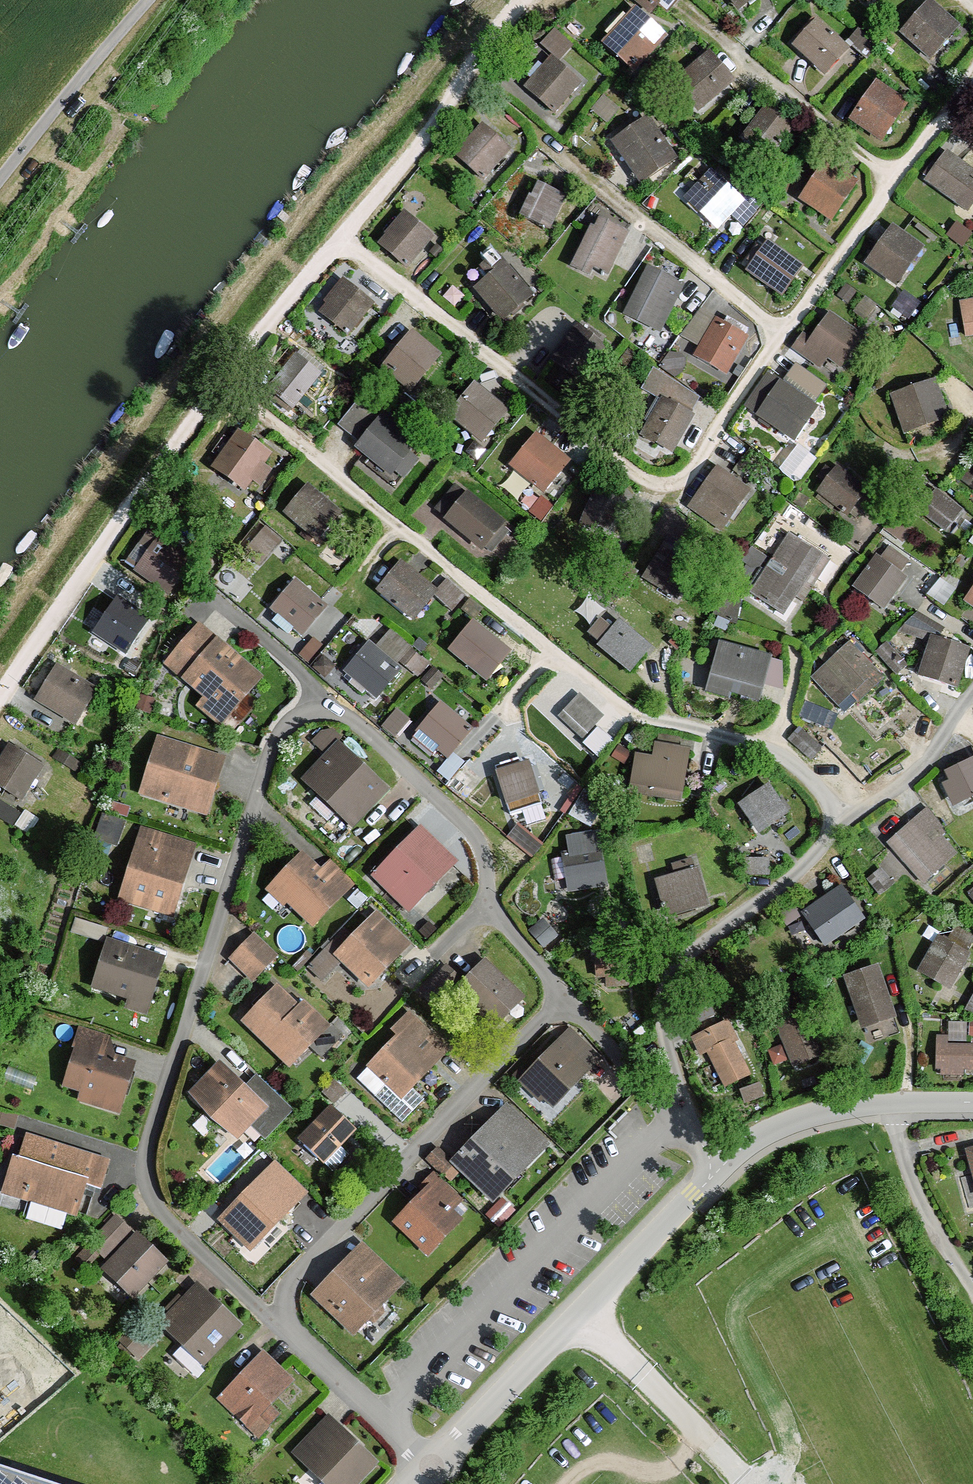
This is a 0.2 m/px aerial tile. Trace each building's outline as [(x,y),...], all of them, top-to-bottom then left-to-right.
[(665,17),(681,0),(646,0),(665,17)] [(736,13),(757,0),(728,0),(736,13)] [(930,2),(900,36),(931,63),(961,30),(930,2)] [(635,8),(601,45),(635,76),(668,39),(635,8)] [(813,17),(787,46),(819,74),(845,44),(813,17)] [(710,51),(670,85),(696,114),(735,81),(710,51)] [(525,91),(552,113),(580,81),(554,58),(525,91)] [(877,83),(849,125),(880,146),(908,104),(877,83)] [(769,154),(797,122),(770,99),(742,131),(769,154)] [(649,118),(612,141),(639,184),(676,161),(649,118)] [(483,126),(454,158),(483,183),(511,150),(483,126)] [(919,182),(966,218),(972,209),(972,173),(944,151),(919,182)] [(823,166),(798,202),(831,225),(856,188),(823,166)] [(711,170),(684,200),(721,235),(749,206),(711,170)] [(532,183),(519,220),(548,231),(561,193),(532,183)] [(402,213),(376,247),(407,271),(433,236),(402,213)] [(590,218),(570,264),(608,280),(628,234),(590,218)] [(892,230),(866,270),(897,290),(923,250),(892,230)] [(769,242),(746,271),(779,297),(802,268),(769,242)] [(503,262),(469,291),(500,327),(534,298),(503,262)] [(642,273),(617,321),(652,339),(677,291),(642,273)] [(344,278),(317,313),(351,338),(377,304),(344,278)] [(958,303),(963,343),(972,342),(972,301),(958,303)] [(699,342),(714,312),(699,304),(683,334),(699,342)] [(802,333),(790,348),(823,372),(829,363),(840,371),(863,340),(829,315),(811,340),(802,333)] [(714,324),(694,359),(724,377),(744,342),(714,324)] [(411,334),(383,370),(413,393),(441,357),(411,334)] [(298,354),(268,391),(294,412),(324,375),(298,354)] [(936,380),(891,396),(904,434),(949,419),(936,380)] [(779,383),(756,417),(791,441),(815,408),(779,383)] [(472,386),(446,418),(482,448),(508,415),(472,386)] [(360,443),(386,411),(365,394),(338,426),(360,443)] [(660,396),(638,435),(672,454),(694,415),(660,396)] [(395,484),(427,445),(386,411),(360,443),(354,450),(395,484)] [(268,454),(240,432),(213,468),(241,490),(268,454)] [(535,436),(510,469),(546,497),(571,464),(535,436)] [(782,466),(802,476),(816,450),(797,440),(782,466)] [(836,469),(817,494),(849,519),(868,494),(836,469)] [(710,471),(681,510),(715,534),(743,494),(710,471)] [(318,543),(342,516),(308,487),(284,515),(318,543)] [(628,506),(595,491),(579,527),(612,542),(628,506)] [(962,512),(935,492),(918,515),(945,535),(962,512)] [(470,497),(445,527),(482,557),(507,528),(470,497)] [(827,562),(786,535),(749,592),(790,619),(827,562)] [(669,536),(642,580),(678,602),(705,558),(669,536)] [(187,566),(154,541),(130,572),(162,598),(187,566)] [(913,565),(892,549),(881,564),(902,579),(913,565)] [(881,564),(875,560),(855,589),(886,612),(907,582),(902,579),(881,564)] [(380,592),(411,619),(434,592),(402,566),(380,592)] [(294,583),(271,610),(301,635),(324,608),(294,583)] [(965,603),(972,608),(972,590),(965,603)] [(144,623),(112,602),(91,631),(123,653),(144,623)] [(924,642),(934,631),(914,614),(899,632),(919,649),(924,642)] [(621,622),(597,649),(627,675),(651,648),(621,622)] [(182,680),(217,642),(201,627),(166,665),(182,680)] [(505,658),(465,627),(442,656),(482,688),(505,658)] [(969,651),(929,640),(918,679),(959,689),(969,651)] [(258,677),(217,642),(182,680),(205,700),(199,707),(219,724),(258,677)] [(776,661),(720,645),(706,694),(762,710),(776,661)] [(875,673),(852,646),(815,679),(839,705),(875,673)] [(367,648),(345,675),(376,701),(399,675),(367,648)] [(92,691),(56,665),(33,699),(69,724),(92,691)] [(599,723),(573,700),(552,724),(577,747),(599,723)] [(465,735),(432,710),(405,745),(438,771),(465,735)] [(401,725),(389,715),(375,732),(387,742),(401,725)] [(803,728),(790,740),(811,762),(823,750),(803,728)] [(207,818),(226,760),(158,738),(139,797),(207,818)] [(601,746),(592,738),(582,750),(591,758),(601,746)] [(391,790),(340,739),(301,777),(352,829),(391,790)] [(6,748),(0,757),(0,789),(19,801),(39,770),(6,748)] [(630,759),(623,798),(672,806),(681,754),(649,749),(647,762),(630,759)] [(938,777),(943,787),(935,791),(940,801),(946,798),(950,808),(972,797),(972,762),(938,777)] [(523,768),(487,777),(498,823),(534,814),(523,768)] [(730,809),(748,839),(782,818),(763,789),(730,809)] [(11,816),(18,805),(0,795),(0,810),(11,816)] [(107,808),(96,827),(114,837),(125,818),(107,808)] [(882,849),(917,887),(951,856),(937,841),(944,835),(923,812),(882,849)] [(459,866),(420,827),(371,876),(409,915),(459,866)] [(196,848),(141,830),(118,900),(173,918),(196,848)] [(609,889),(598,832),(562,839),(573,896),(609,889)] [(319,875),(300,857),(267,893),(307,931),(352,884),(330,863),(319,875)] [(656,883),(667,920),(709,909),(698,871),(656,883)] [(844,891),(805,918),(826,948),(865,921),(844,891)] [(409,945),(378,915),(336,958),(367,989),(409,945)] [(276,959),(254,938),(232,962),(254,983),(276,959)] [(641,938),(594,940),(596,979),(643,977),(641,938)] [(972,957),(938,938),(918,974),(951,992),(972,957)] [(166,961),(108,942),(91,991),(126,1003),(123,1012),(146,1020),(166,961)] [(526,998),(486,961),(454,997),(495,1033),(526,998)] [(877,966),(843,978),(861,1030),(895,1018),(877,966)] [(277,990),(241,1028),(287,1072),(329,1028),(303,1002),(297,1009),(277,990)] [(824,1057),(809,1013),(777,1025),(792,1068),(824,1057)] [(449,1054),(411,1014),(391,1034),(396,1039),(367,1067),(370,1070),(399,1101),(414,1087),(449,1054)] [(696,1060),(737,1037),(727,1019),(686,1041),(696,1060)] [(972,1048),(972,1026),(942,1026),(942,1039),(942,1047),(972,1048)] [(599,1061),(568,1032),(520,1084),(550,1113),(599,1061)] [(737,1037),(703,1056),(723,1093),(767,1069),(746,1032),(737,1037)] [(79,1033),(59,1091),(78,1097),(75,1105),(120,1120),(142,1053),(79,1033)] [(936,1083),(960,1083),(960,1073),(972,1073),(972,1048),(942,1047),(942,1039),(928,1039),(928,1069),(936,1069),(936,1083)] [(187,1097),(235,1142),(266,1109),(219,1064),(187,1097)] [(427,1101),(414,1087),(399,1101),(370,1070),(357,1081),(400,1126),(427,1101)] [(551,1145),(506,1104),(450,1165),(495,1206),(551,1145)] [(355,1134),(329,1109),(298,1142),(324,1166),(355,1134)] [(27,1135),(18,1162),(103,1188),(112,1161),(27,1135)] [(961,1154),(972,1201),(972,1151),(961,1154)] [(13,1161),(2,1196),(79,1220),(90,1184),(18,1162),(13,1161)] [(217,1225),(250,1255),(305,1195),(272,1165),(217,1225)] [(472,1215),(438,1182),(394,1228),(428,1260),(472,1215)] [(83,1248),(100,1265),(129,1237),(112,1220),(83,1248)] [(161,1269),(129,1237),(100,1265),(93,1272),(125,1304),(161,1269)] [(405,1285),(362,1244),(310,1300),(353,1341),(405,1285)] [(238,1332),(190,1288),(152,1329),(200,1373),(238,1332)] [(285,1385),(254,1356),(211,1402),(255,1443),(276,1420),(263,1408),(285,1385)] [(286,1456),(314,1483),(353,1483),(369,1468),(321,1420),(286,1456)] [(0,1471),(0,1483),(40,1483),(0,1471)]
